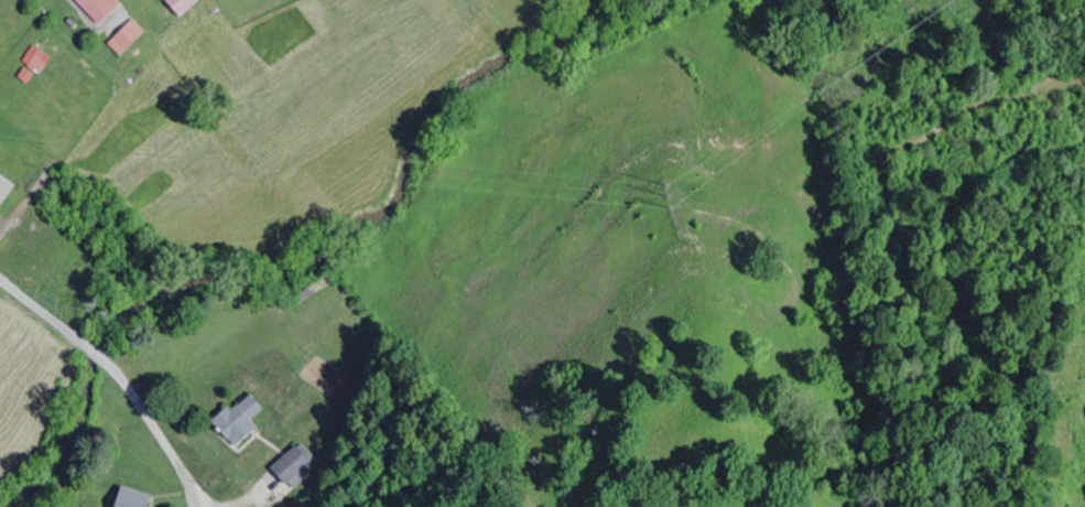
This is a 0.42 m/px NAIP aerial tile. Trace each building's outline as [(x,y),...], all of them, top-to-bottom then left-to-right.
[(119,4),(115,0),(74,0),(96,25),(119,4)] [(197,0),(163,0),(179,17),(197,0)] [(143,32),(130,19),(106,43),(119,56),(143,32)] [(35,73),(44,65),(36,56),(27,64),(35,73)] [(0,175),(0,205),(14,185),(0,175)] [(255,425),(250,419),(262,407),(246,390),(212,424),(234,446),(255,425)] [(312,460),(296,443),(270,467),(285,484),(312,460)] [(149,491),(119,484),(113,506),(145,506),(149,491)]
